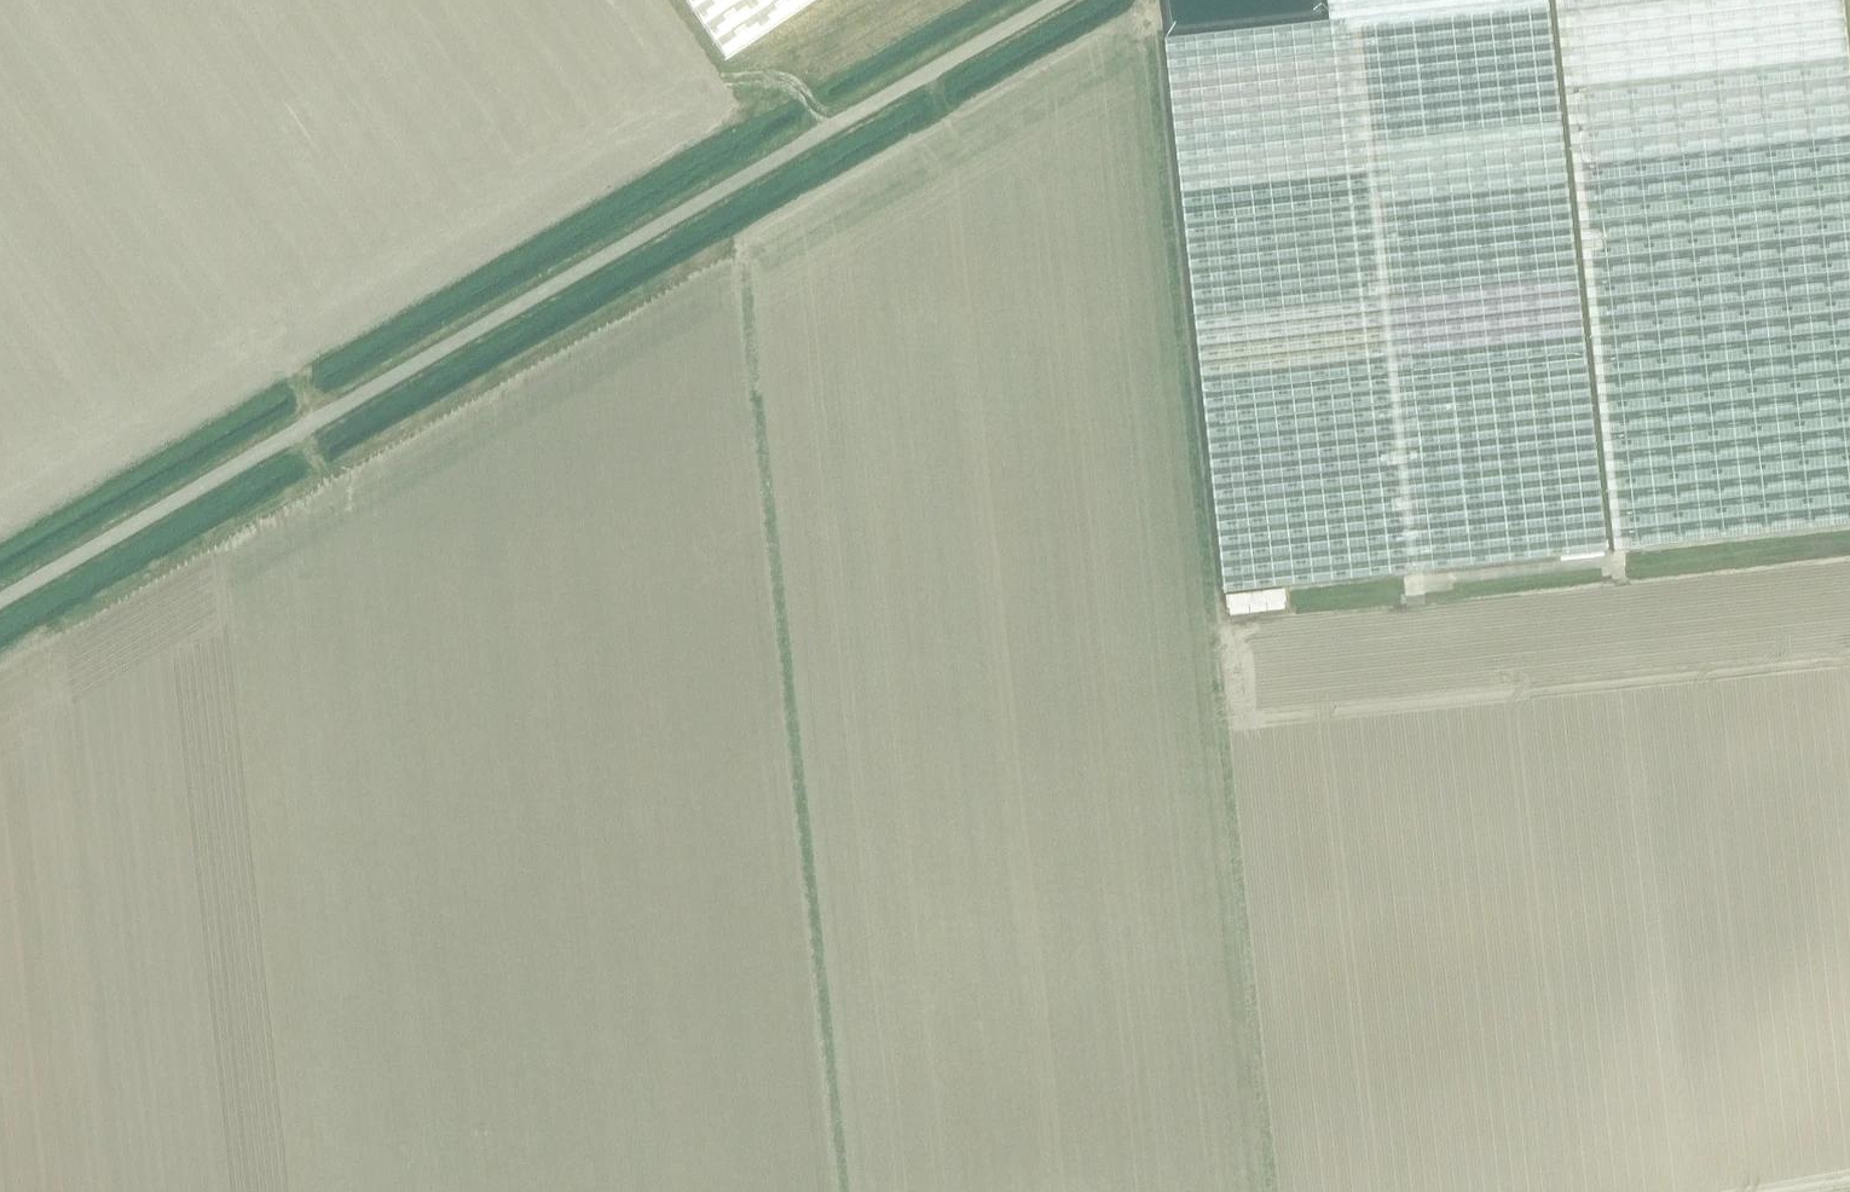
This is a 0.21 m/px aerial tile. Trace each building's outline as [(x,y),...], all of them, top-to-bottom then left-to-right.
[(726,60),(815,0),(685,0),(726,60)] [(1329,21),(1164,39),(1223,594),(1606,552),(1546,0),(1326,0),(1329,21)] [(1613,552),(1849,526),(1849,89),(1840,0),(1554,0),(1613,552)]
